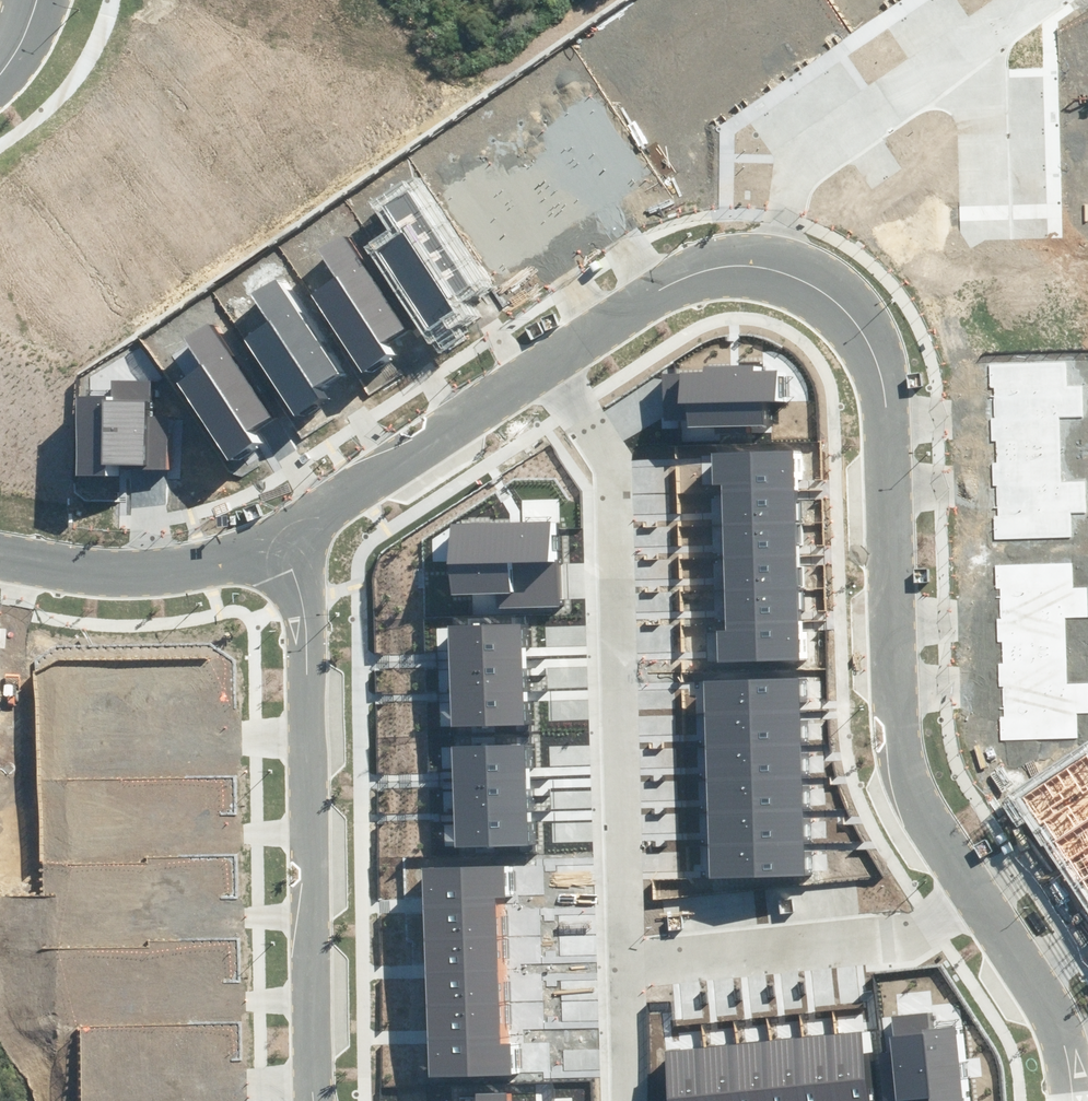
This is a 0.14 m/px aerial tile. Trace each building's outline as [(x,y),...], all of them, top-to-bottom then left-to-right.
[(544,126),(599,210),(645,180),(590,96),(544,126)] [(530,167),(572,228),(599,210),(544,126),(538,130),(553,152),(530,167)] [(572,228),(530,167),(511,178),(498,159),(491,164),(545,246),(572,228)] [(545,246),(491,164),(447,193),(501,275),(545,246)] [(467,284),(410,194),(385,209),(401,235),(377,250),(426,328),(454,311),(445,298),(467,284)] [(406,328),(349,241),(324,257),(341,283),(315,301),(363,375),(392,356),(383,343),(406,328)] [(337,373),(275,276),(250,292),(270,323),(243,340),(294,419),(321,402),(312,388),(337,373)] [(208,325),(185,339),(202,366),(177,381),(229,462),(259,443),(250,429),(268,417),(208,325)] [(991,420),(1060,417),(1083,416),(1084,386),(1065,386),(1064,362),(989,365),(990,390),(991,420)] [(680,374),(662,374),(663,421),(686,420),(687,428),(764,426),(763,402),(775,402),(774,370),(753,370),(753,365),(736,365),(703,366),(703,372),(680,373),(680,374)] [(76,395),(75,476),(119,477),(119,465),(140,465),(140,469),(169,469),(170,416),(150,415),(151,381),(109,380),(109,395),(76,395)] [(993,452),(1060,450),(1060,417),(991,420),(993,452)] [(994,484),(1061,482),(1060,450),(993,452),(994,484)] [(711,461),(712,485),(721,485),(721,491),(794,489),(793,451),(711,453),(711,461)] [(1061,482),(994,484),(996,540),(1070,537),(1069,513),(1086,513),(1086,481),(1061,482)] [(794,489),(721,491),(721,514),(722,524),(795,522),(794,489)] [(561,520),(550,522),(448,524),(452,597),(497,595),(496,609),(564,606),(561,520)] [(795,522),(722,524),(722,549),(723,558),(796,556),(795,522)] [(796,556),(723,558),(723,582),(724,591),(797,589),(796,556)] [(1068,619),(1087,618),(1087,609),(1087,588),(1072,588),(1071,562),(993,565),(996,622),(1068,619)] [(724,612),(725,624),(797,622),(797,589),(724,591),(724,612)] [(997,655),(1069,652),(1068,619),(996,622),(997,655)] [(797,622),(725,624),(725,630),(716,630),(717,654),(717,662),(799,660),(797,622)] [(521,624),(448,626),(449,657),(449,660),(522,657),(521,624)] [(999,688),(1070,685),(1069,652),(997,655),(999,688)] [(522,657),(449,660),(449,664),(450,693),(523,691),(522,657)] [(798,678),(703,681),(703,684),(704,715),(799,712),(798,678)] [(999,688),(1001,743),(1079,740),(1078,716),(1087,716),(1087,684),(1070,685),(999,688)] [(523,691),(450,693),(450,697),(451,728),(524,725),(523,691)] [(799,712),(704,715),(705,737),(705,748),(801,745),(799,712)] [(452,777),(453,781),(525,778),(524,745),(451,747),(452,777)] [(801,745),(705,748),(706,771),(706,781),(802,778),(801,745)] [(1023,798),(1050,840),(1087,815),(1087,755),(1023,798)] [(525,778),(453,781),(453,785),(453,813),(527,811),(525,778)] [(802,811),(802,778),(706,781),(707,803),(707,813),(802,811)] [(527,811),(453,813),(454,817),(455,848),(528,846),(527,811)] [(802,811),(707,813),(708,836),(708,846),(803,843),(802,811)] [(1050,840),(1078,882),(1087,875),(1087,815),(1050,840)] [(803,843),(708,846),(709,872),(709,879),(804,875),(803,843)] [(496,898),(505,898),(504,866),(422,869),(423,900),(496,898)] [(1078,882),(1087,897),(1087,875),(1078,882)] [(496,898),(423,900),(423,907),(424,941),(497,938),(496,898)] [(497,938),(424,941),(424,968),(425,972),(498,970),(497,938)] [(498,970),(425,972),(425,976),(426,1006),(499,1003),(498,970)] [(427,1036),(499,1036),(499,1003),(426,1006),(427,1033),(427,1036)] [(891,1016),(893,1037),(889,1037),(896,1100),(899,1100),(928,1098),(929,1100),(963,1100),(955,1026),(930,1029),(928,1012),(891,1016)] [(836,1034),(843,1100),(869,1100),(861,1032),(836,1034)] [(804,1037),(810,1100),(843,1100),(836,1034),(804,1037)] [(499,1036),(427,1036),(427,1041),(428,1078),(511,1075),(510,1043),(499,1044),(499,1036)] [(769,1040),(775,1100),(810,1100),(804,1037),(769,1040)] [(736,1044),(742,1100),(775,1100),(769,1040),(736,1044)] [(704,1048),(710,1100),(742,1100),(736,1044),(704,1048)] [(664,1052),(670,1100),(710,1100),(704,1048),(664,1052)]
